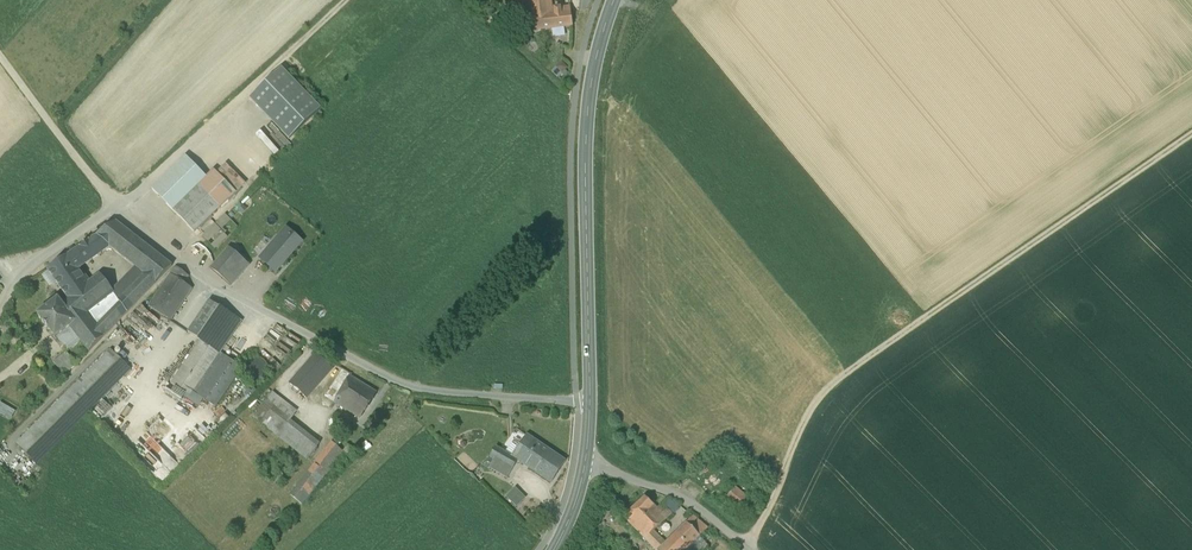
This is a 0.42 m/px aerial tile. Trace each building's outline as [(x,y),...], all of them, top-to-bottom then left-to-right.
[(551,0),(541,0),(531,1),(534,32),(550,30),(564,28),(572,27),(570,6),(553,9),(551,0)] [(564,28),(550,30),(550,37),(565,35),(564,28)] [(556,68),(562,73),(567,68),(561,62),(556,68)] [(281,68),(250,99),(289,140),(320,110),(281,68)] [(186,158),(152,190),(194,233),(235,193),(216,175),(213,172),(207,179),(186,158)] [(216,175),(235,193),(245,184),(226,165),(216,175)] [(239,225),(225,213),(203,234),(218,247),(239,225)] [(172,266),(116,222),(80,247),(88,259),(91,261),(110,248),(137,268),(115,290),(121,299),(119,301),(121,305),(127,313),(172,266)] [(286,230),(261,259),(276,271),(300,242),(286,230)] [(127,313),(121,305),(98,328),(87,315),(114,294),(100,274),(88,284),(75,268),(88,259),(80,247),(47,270),(68,299),(62,304),(76,323),(70,328),(81,342),(89,352),(127,313)] [(221,252),(204,271),(225,285),(227,283),(239,268),(221,252)] [(242,264),(239,268),(227,283),(236,290),(252,272),(242,264)] [(176,267),(171,275),(179,280),(184,273),(176,267)] [(171,274),(148,306),(170,321),(192,289),(179,280),(171,275),(171,274)] [(55,339),(70,328),(76,323),(62,304),(58,299),(37,315),(55,339)] [(240,322),(209,301),(188,333),(201,341),(219,353),(240,322)] [(81,342),(70,328),(55,339),(66,353),(81,342)] [(189,396),(219,353),(201,341),(171,384),(189,396)] [(131,370),(111,351),(17,444),(37,464),(131,370)] [(76,365),(66,353),(54,363),(64,377),(76,365)] [(315,355),(289,384),(305,397),(313,390),(333,368),(315,355)] [(225,357),(198,396),(215,407),(242,368),(225,357)] [(254,358),(251,359),(248,360),(246,363),(244,366),(243,369),(244,372),(245,375),(246,378),(249,380),(252,382),(255,382),(259,382),(262,381),(265,379),(266,376),(268,373),(268,369),(267,366),(266,363),(264,361),(261,359),(258,358),(254,358)] [(350,377),(335,402),(360,418),(376,393),(350,377)] [(275,393),(254,417),(280,437),(275,442),(291,455),(295,450),(309,461),(321,444),(300,426),(307,419),(275,393)] [(512,476),(519,459),(533,435),(529,430),(523,437),(518,434),(511,447),(497,439),(491,451),(497,456),(497,468),(512,476)] [(533,435),(519,459),(555,480),(569,456),(533,435)] [(344,453),(331,443),(289,495),(302,505),(344,453)] [(739,485),(729,497),(741,507),(751,496),(739,485)] [(515,488),(505,497),(516,508),(525,499),(515,488)] [(635,508),(628,514),(659,549),(661,549),(670,543),(657,528),(677,511),(669,503),(663,508),(651,495),(635,508)] [(670,540),(680,549),(691,549),(708,533),(694,518),(670,540)]
